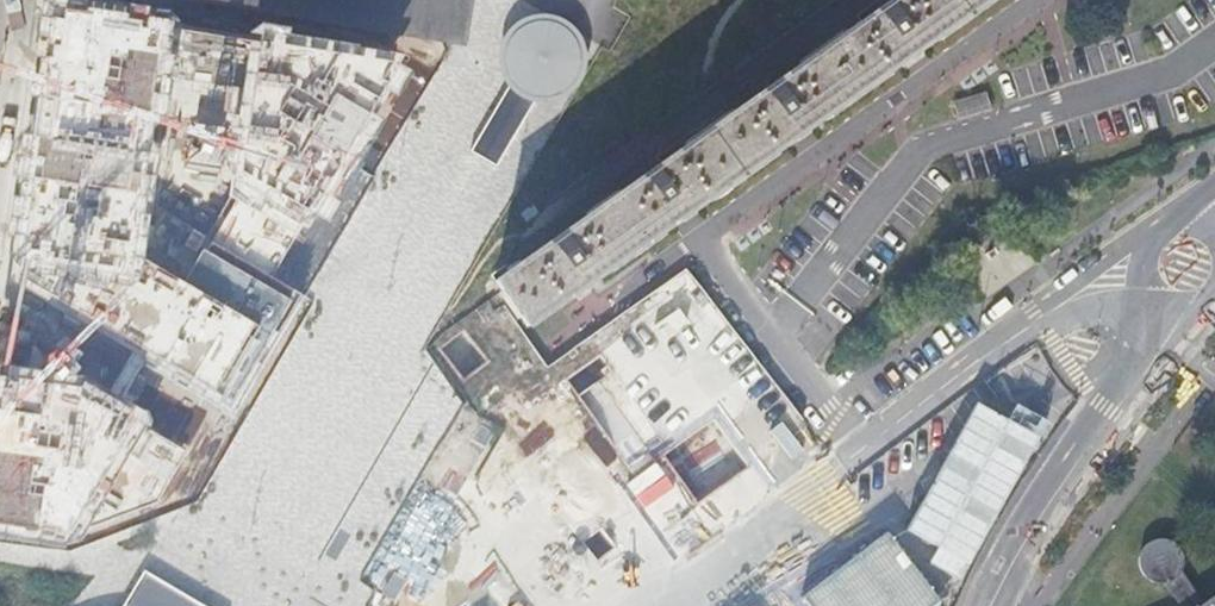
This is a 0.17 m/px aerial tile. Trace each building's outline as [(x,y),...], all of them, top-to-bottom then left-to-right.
[(467,0),(368,0),(465,16),(467,0)] [(990,0),(894,0),(735,112),(698,138),(608,202),(522,262),(495,282),(523,321),(527,327),(595,279),(600,275),(686,213),(698,206),(704,202),(795,135),(919,50),(990,0)] [(589,48),(589,36),(585,24),(577,15),(567,8),(556,5),(543,6),(532,11),(524,19),(518,30),(516,42),(518,54),(522,61),(524,64),(533,72),(544,77),(546,77),(556,78),(567,75),(577,69),(585,59),(589,48)] [(572,32),(547,17),(538,33),(522,61),(472,151),(495,165),(546,77),(563,48),(572,32)] [(670,352),(716,322),(712,316),(716,313),(687,268),(637,301),(670,352)] [(641,466),(670,441),(607,369),(578,394),(641,466)] [(698,421),(706,437),(681,449),(689,466),(691,465),(705,494),(736,480),(745,499),(764,490),(724,408),(698,421)] [(890,535),(805,600),(810,605),(940,605),(943,604),(890,535)] [(1182,573),(1184,570),(1185,565),(1184,558),(1182,551),(1177,546),(1174,543),(1171,542),(1165,540),(1161,540),(1157,541),(1152,542),(1148,545),(1145,548),(1143,551),(1141,554),(1140,560),(1140,567),(1142,574),(1147,579),(1151,582),(1158,585),(1161,585),(1165,585),(1179,605),(1206,605),(1182,573)] [(145,569),(124,605),(210,605),(145,569)]
